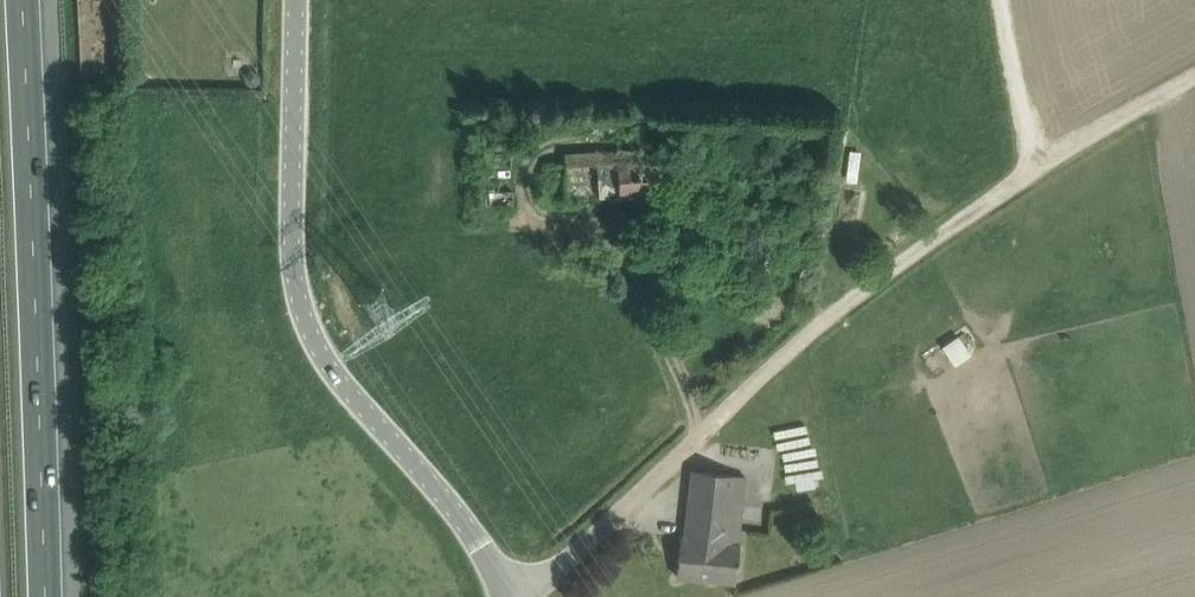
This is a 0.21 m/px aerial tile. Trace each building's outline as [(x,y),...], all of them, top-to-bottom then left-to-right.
[(142,67),(131,77),(139,85),(150,76),(142,67)] [(634,149),(589,152),(565,153),(565,163),(567,200),(567,201),(659,194),(657,159),(635,161),(634,149)] [(738,542),(746,476),(692,470),(685,537),(681,536),(677,575),(736,580),(740,542),(738,542)]
